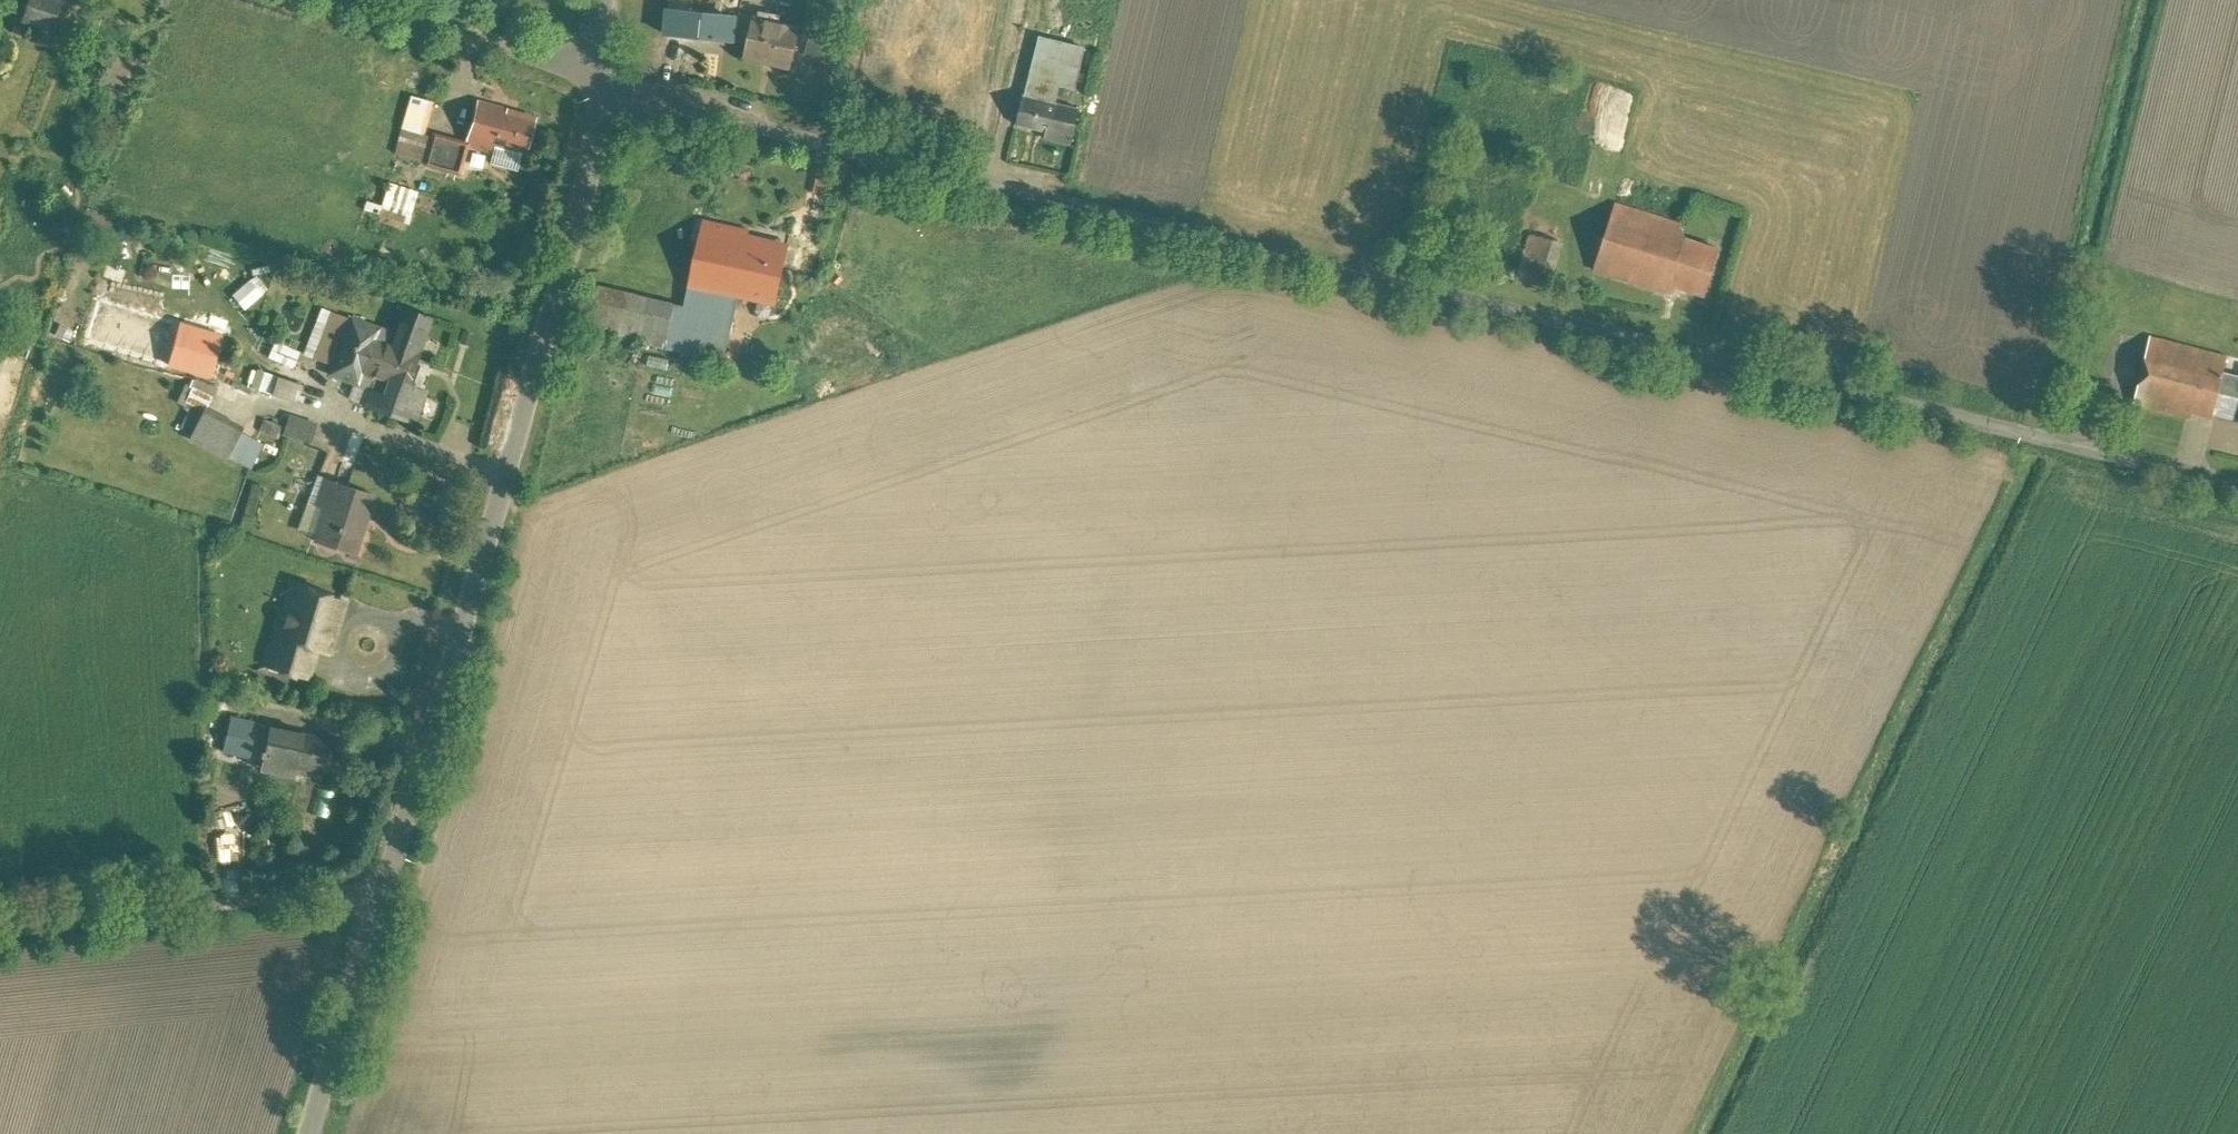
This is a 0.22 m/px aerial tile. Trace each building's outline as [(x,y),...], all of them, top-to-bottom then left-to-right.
[(20,21),(45,28),(53,0),(26,0),(20,21)] [(662,31),(736,38),(739,0),(665,0),(662,31)] [(752,20),(747,60),(799,66),(804,27),(752,20)] [(1087,52),(1039,40),(1017,130),(1047,138),(1045,145),(1072,151),(1081,114),(1057,108),(1061,93),(1076,96),(1087,52)] [(536,114),(480,97),(469,134),(525,151),(536,114)] [(836,175),(819,171),(812,198),(830,202),(836,175)] [(381,203),(365,199),(362,213),(410,223),(418,188),(386,181),(381,203)] [(1682,226),(1614,205),(1592,276),(1653,295),(1654,293),(1673,299),(1674,294),(1702,303),(1718,254),(1684,243),(1681,231),(1682,226)] [(750,233),(704,223),(688,294),(737,305),(775,313),(792,237),(769,232),(766,244),(748,240),(750,233)] [(1566,247),(1529,238),(1518,280),(1554,290),(1566,247)] [(801,266),(814,267),(816,249),(804,247),(801,266)] [(245,309),(263,292),(249,277),(231,294),(245,309)] [(667,353),(677,309),(596,291),(586,335),(667,353)] [(723,366),(737,305),(688,294),(684,311),(677,309),(667,353),(723,366)] [(399,309),(387,344),(420,356),(432,321),(399,309)] [(382,328),(346,315),(325,374),(361,386),(366,372),(377,341),(382,328)] [(195,332),(192,341),(212,347),(215,338),(195,332)] [(2226,358),(2150,340),(2133,409),(2191,423),(2192,419),(2211,424),(2212,420),(2222,377),(2226,358)] [(387,344),(377,341),(366,372),(382,377),(405,385),(409,387),(420,356),(387,344)] [(293,365),(298,351),(283,346),(278,360),(293,365)] [(298,399),(302,382),(253,369),(248,386),(298,399)] [(405,385),(382,377),(372,407),(394,415),(405,385)] [(2237,412),(2237,381),(2222,377),(2212,420),(2235,426),(2237,412)] [(409,387),(405,385),(394,415),(414,421),(424,392),(409,387)] [(259,433),(204,407),(189,438),(244,465),(259,433)] [(318,421),(289,413),(283,434),(312,442),(318,421)] [(311,539),(352,552),(371,495),(330,481),(311,539)] [(346,598),(290,583),(276,637),(316,648),(331,652),(346,598)] [(316,648),(276,637),(267,670),(308,681),(316,648)] [(259,753),(264,727),(230,721),(225,747),(259,753)] [(259,753),(258,760),(294,767),(299,739),(300,733),(264,727),(259,753)] [(325,744),(299,739),(294,767),(320,771),(325,744)] [(211,814),(214,841),(240,839),(238,812),(211,814)]
